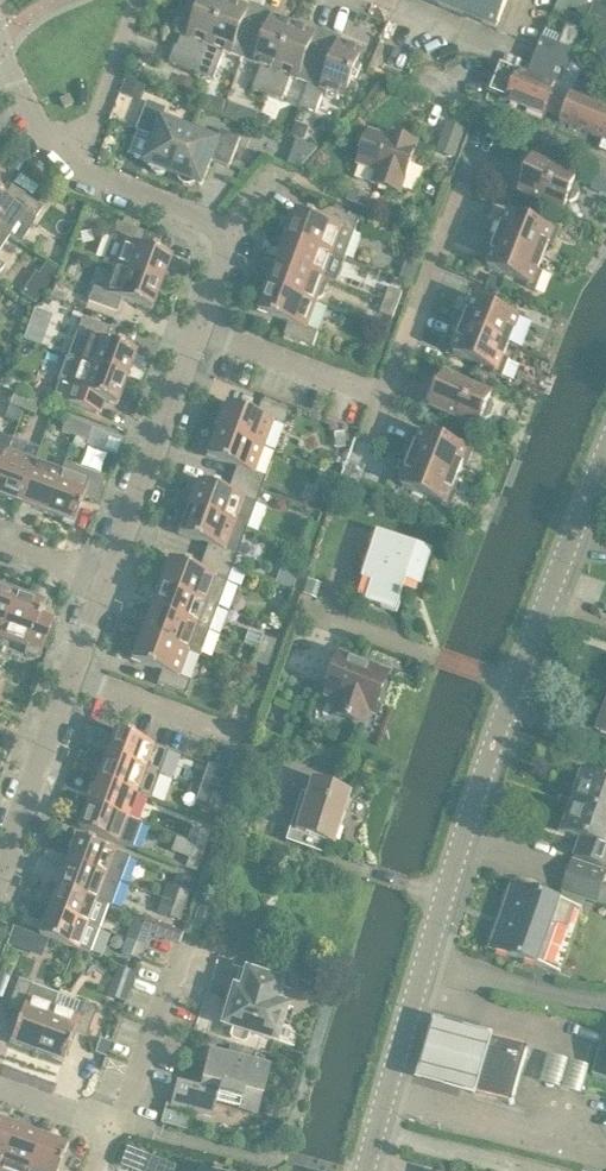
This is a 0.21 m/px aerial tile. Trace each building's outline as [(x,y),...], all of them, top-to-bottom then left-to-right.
[(227,0),(203,0),(202,2),(196,0),(188,0),(175,34),(182,36),(177,47),(175,47),(169,63),(199,74),(227,0)] [(199,74),(214,80),(224,52),(242,59),(240,64),(241,64),(262,8),(249,3),(247,7),(228,0),(227,0),(199,74)] [(498,29),(509,0),(424,0),(498,29)] [(262,8),(241,64),(242,64),(243,60),(261,66),(252,89),(267,95),(287,42),(294,25),(274,18),(276,13),(262,8)] [(287,42),(267,95),(282,101),(291,78),(309,84),(300,108),(329,33),(315,28),(314,32),(294,25),(287,42)] [(568,27),(560,45),(572,50),(579,32),(568,27)] [(329,33),(300,108),(316,113),(324,90),(343,98),(351,76),(356,78),(361,64),(357,62),(361,50),(341,43),(342,38),(329,33)] [(544,40),(530,74),(538,78),(537,83),(532,81),(531,85),(527,83),(527,86),(522,84),(520,89),(515,87),(509,100),(508,102),(546,117),(557,88),(559,88),(573,51),(544,40)] [(489,92),(509,100),(515,87),(520,89),(522,84),(527,86),(527,83),(531,85),(532,81),(537,83),(538,78),(530,74),(500,63),(489,92)] [(181,76),(176,93),(191,98),(197,81),(181,76)] [(128,78),(122,94),(140,101),(146,86),(128,78)] [(580,85),(577,93),(590,99),(594,90),(580,85)] [(605,110),(605,105),(590,99),(577,93),(573,92),(560,123),(596,137),(605,110)] [(64,108),(72,104),(68,96),(59,100),(64,108)] [(217,99),(213,108),(222,111),(226,102),(217,99)] [(173,174),(190,130),(163,119),(167,109),(148,102),(137,130),(154,137),(144,163),(150,166),(152,171),(157,174),(162,175),(167,173),(167,172),(173,174)] [(248,110),(245,120),(255,124),(258,114),(248,110)] [(596,137),(605,141),(605,110),(596,137)] [(261,114),(257,125),(267,128),(268,129),(272,118),(271,117),(261,114)] [(296,122),(291,135),(305,140),(310,127),(296,122)] [(437,154),(455,160),(465,131),(447,124),(437,154)] [(190,130),(173,174),(178,177),(180,182),(185,185),(190,186),(195,184),(201,186),(211,160),(229,167),(240,138),(221,131),(217,141),(190,130)] [(401,194),(418,144),(398,137),(396,142),(369,132),(358,164),(377,171),(373,184),(401,194)] [(519,169),(511,190),(564,211),(567,202),(571,204),(576,201),(579,193),(577,187),(574,185),(577,177),(533,159),(528,173),(519,169)] [(9,237),(23,214),(34,221),(42,208),(16,191),(9,203),(0,197),(0,231),(9,237)] [(297,211),(287,238),(334,255),(345,259),(360,219),(331,209),(327,222),(297,211)] [(492,239),(543,257),(548,244),(553,246),(559,230),(553,227),(552,230),(509,213),(505,225),(499,222),(492,239)] [(116,223),(111,237),(102,263),(113,267),(160,284),(170,258),(140,247),(145,234),(116,223)] [(9,237),(0,231),(0,250),(9,237)] [(287,238),(278,261),(325,279),(334,255),(287,238)] [(543,257),(492,239),(486,254),(492,257),(488,268),(531,285),(530,288),(536,290),(542,274),(537,272),(543,257)] [(278,261),(269,286),(316,303),(325,279),(278,261)] [(160,284),(113,267),(104,292),(93,288),(87,302),(116,313),(121,300),(150,311),(160,284)] [(68,290),(55,285),(50,298),(63,302),(68,290)] [(316,303),(269,286),(260,312),(289,323),(285,336),(313,347),(318,333),(307,328),(316,303)] [(389,288),(385,301),(398,305),(402,293),(389,288)] [(458,325),(509,345),(514,331),(519,333),(525,317),(519,314),(518,317),(475,300),(471,312),(465,309),(458,325)] [(393,318),(398,305),(385,301),(380,313),(393,318)] [(81,318),(67,357),(125,379),(135,353),(105,342),(110,329),(81,318)] [(509,345),(458,325),(452,341),(458,344),(454,355),(497,372),(496,374),(502,377),(508,361),(503,359),(509,345)] [(115,406),(125,379),(67,357),(52,397),(81,408),(86,395),(115,406)] [(14,392),(15,393),(20,380),(7,375),(2,388),(14,392)] [(491,417),(494,410),(492,403),(489,402),(492,394),(445,375),(439,388),(431,385),(423,406),(479,428),(482,419),(485,420),(491,417)] [(15,393),(14,392),(9,405),(22,410),(26,397),(15,393)] [(26,397),(22,410),(35,415),(40,402),(26,397)] [(225,404),(216,431),(263,448),(272,422),(284,426),(289,412),(260,402),(255,415),(225,404)] [(73,437),(78,424),(66,419),(61,432),(73,437)] [(78,424),(73,437),(86,441),(91,428),(78,424)] [(236,468),(232,481),(260,491),(265,477),(253,473),(263,448),(216,431),(206,457),(236,468)] [(407,457),(457,477),(462,463),(467,465),(473,449),(467,446),(466,449),(423,432),(419,444),(413,441),(407,457)] [(7,451),(11,439),(0,435),(0,470),(7,451)] [(18,504),(34,461),(7,451),(0,470),(0,497),(18,504)] [(457,477),(407,457),(400,473),(407,476),(402,487),(445,504),(444,507),(449,509),(456,493),(451,491),(457,477)] [(18,504),(45,513),(61,471),(34,461),(18,504)] [(64,462),(61,471),(45,513),(63,520),(62,523),(72,526),(83,497),(96,502),(105,477),(64,462)] [(246,530),(260,491),(232,481),(227,493),(197,482),(187,508),(246,530)] [(232,569),(246,530),(187,508),(178,535),(208,546),(203,559),(232,569)] [(421,581),(431,550),(378,533),(357,598),(394,611),(405,576),(421,581)] [(217,608),(232,569),(203,559),(198,571),(169,560),(159,587),(217,608)] [(209,632),(217,608),(159,587),(150,611),(209,632)] [(15,594),(0,588),(0,635),(15,594)] [(0,635),(0,637),(26,647),(23,654),(38,659),(46,638),(33,633),(44,601),(34,598),(33,600),(15,594),(0,635)] [(200,655),(209,632),(150,611),(141,635),(188,651),(200,655)] [(178,677),(188,651),(141,635),(132,661),(161,672),(156,685),(184,695),(190,681),(178,677)] [(253,662),(267,667),(276,643),(262,638),(253,662)] [(336,714),(363,724),(368,709),(375,711),(388,675),(341,659),(328,695),(341,699),(336,714)] [(595,733),(605,737),(605,704),(595,733)] [(114,731),(105,756),(159,776),(168,750),(114,731)] [(105,756),(96,780),(136,795),(150,800),(159,776),(105,756)] [(605,815),(605,781),(580,771),(569,802),(605,815)] [(127,819),(136,795),(96,780),(87,804),(127,819)] [(212,795),(222,799),(226,785),(216,782),(212,795)] [(332,843),(348,794),(310,782),(295,831),(332,843)] [(222,799),(212,795),(206,811),(217,814),(222,799)] [(569,802),(559,831),(581,839),(574,857),(605,868),(605,815),(569,802)] [(141,824),(127,819),(87,804),(78,829),(131,849),(141,824)] [(195,844),(205,848),(210,834),(200,830),(195,844)] [(75,838),(66,862),(121,883),(130,858),(75,838)] [(205,848),(195,844),(190,859),(200,862),(205,848)] [(112,906),(121,883),(66,862),(57,887),(107,905),(108,904),(112,906)] [(561,892),(595,904),(605,908),(605,889),(601,887),(605,873),(572,862),(561,892)] [(167,899),(185,906),(193,881),(175,875),(167,899)] [(560,974),(582,909),(513,886),(491,950),(560,974)] [(98,930),(107,905),(57,887),(48,911),(98,930)] [(185,906),(167,899),(161,897),(156,914),(180,922),(185,906)] [(89,955),(98,930),(48,911),(39,936),(89,955)] [(178,942),(182,932),(144,918),(141,928),(178,942)] [(136,943),(145,947),(151,933),(141,929),(136,943)] [(140,961),(145,947),(136,943),(130,957),(140,961)] [(275,1041),(286,1005),(274,1001),(280,982),(245,971),(239,991),(232,989),(222,1025),(275,1041)] [(9,1043),(36,1053),(53,1006),(57,995),(18,980),(7,1009),(20,1014),(9,1043)] [(78,1016),(53,1006),(36,1053),(62,1063),(73,1033),(86,1038),(97,1009),(83,1004),(78,1016)] [(434,1017),(418,1079),(478,1095),(494,1032),(434,1017)] [(594,1073),(605,1077),(605,1028),(594,1073)] [(509,1104),(511,1104),(513,1104),(514,1103),(515,1101),(513,1101),(527,1052),(529,1052),(529,1051),(528,1049),(527,1048),(526,1047),(525,1049),(490,1039),(490,1037),(489,1037),(487,1037),(486,1039),(485,1040),(487,1040),(473,1089),(471,1089),(471,1090),(472,1092),(473,1093),(474,1094),(474,1093),(510,1103),(509,1104)] [(257,1108),(267,1069),(268,1069),(269,1068),(209,1053),(199,1091),(176,1085),(171,1106),(203,1114),(208,1095),(257,1108)] [(179,1115),(163,1111),(160,1124),(175,1128),(179,1115)] [(15,1127),(0,1122),(0,1169),(15,1127)] [(15,1127),(0,1169),(0,1170),(26,1170),(39,1136),(15,1127)] [(39,1136),(26,1170),(57,1170),(66,1146),(39,1136)]
